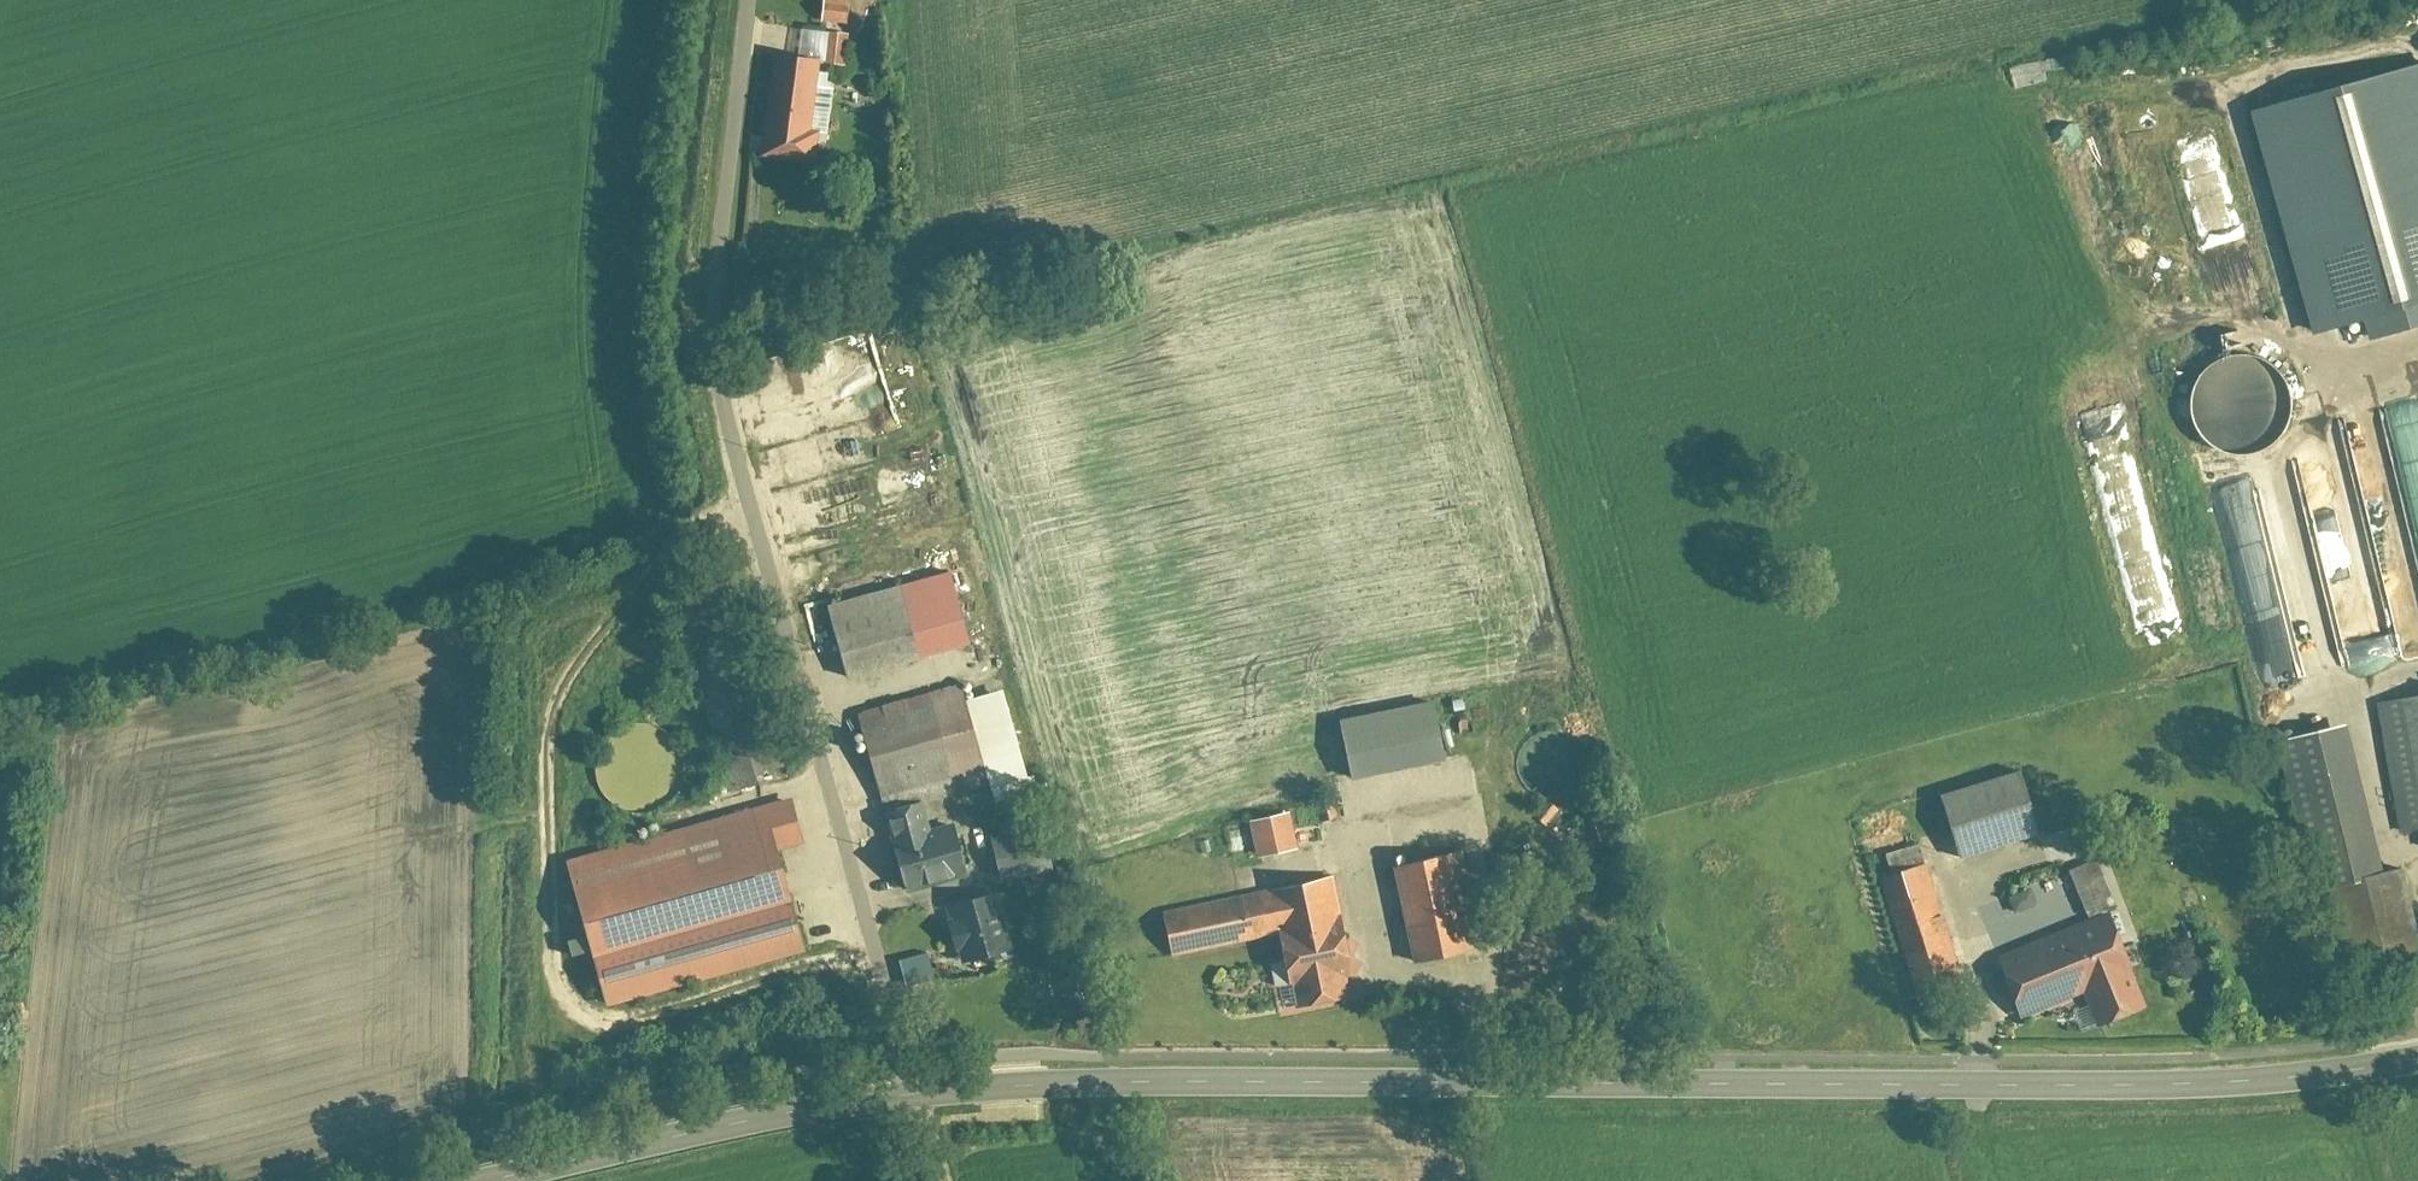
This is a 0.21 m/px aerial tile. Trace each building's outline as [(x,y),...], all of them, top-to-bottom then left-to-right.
[(823,66),(845,65),(844,35),(823,36),(823,66)] [(774,64),(763,165),(814,170),(825,69),(774,64)] [(672,584),(719,783),(781,768),(734,569),(672,584)] [(814,605),(835,683),(957,651),(936,573),(814,605)] [(863,721),(884,805),(1021,772),(1000,687),(863,721)] [(2372,708),(2397,846),(2417,842),(2417,700),(2372,708)] [(2373,881),(2333,729),(2272,745),(2313,900),(2336,989),(2417,968),(2417,963),(2395,875),(2373,881)] [(1935,796),(1950,859),(2029,839),(2014,777),(1935,796)] [(797,962),(772,856),(792,851),(779,798),(643,831),(647,847),(555,869),(589,1011),(797,962)] [(884,813),(905,891),(969,874),(955,823),(929,830),(922,803),(884,813)] [(1383,870),(1403,969),(1475,954),(1455,855),(1383,870)] [(2127,874),(2100,884),(2092,862),(2063,873),(2081,920),(2111,909),(2109,904),(2135,894),(2127,874)] [(1903,1001),(1959,986),(1928,867),(1872,881),(1903,1001)] [(1157,921),(1166,963),(1264,943),(1279,1014),(1351,999),(1326,880),(1252,895),(1253,901),(1157,921)] [(1014,950),(998,890),(944,904),(961,964),(1014,950)] [(1981,962),(2001,1023),(2067,1001),(2078,1034),(2141,1013),(2110,920),(1981,962)]
